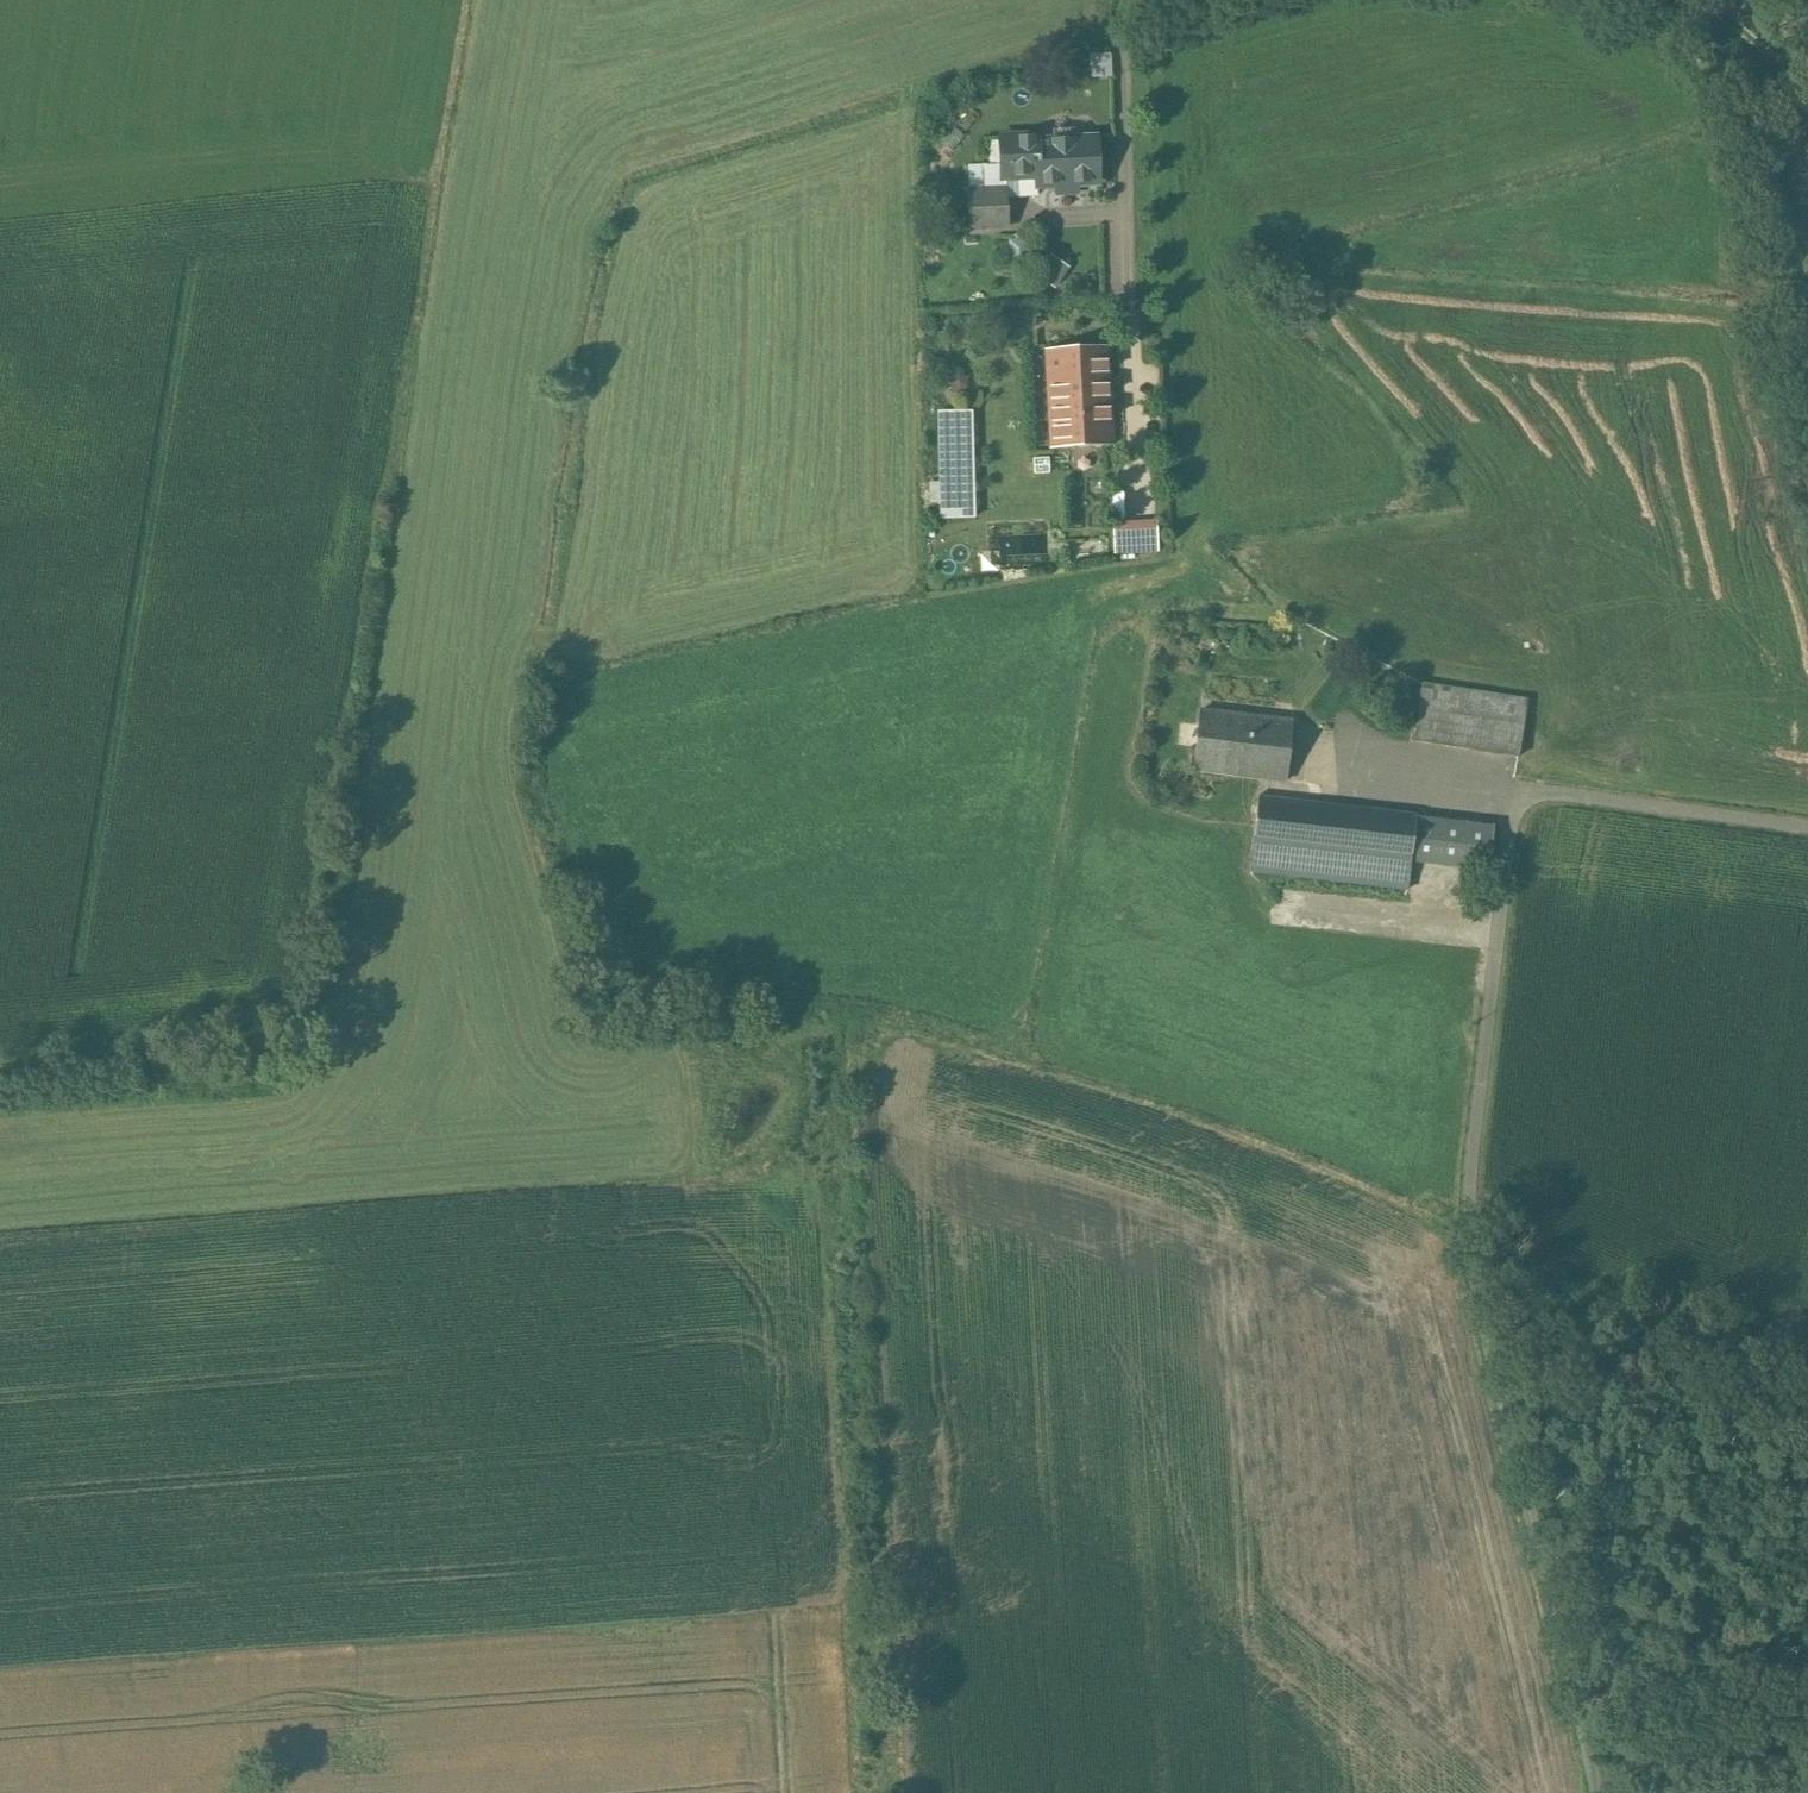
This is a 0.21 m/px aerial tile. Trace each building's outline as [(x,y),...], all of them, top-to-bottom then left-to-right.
[(1091,77),(1113,77),(1113,52),(1092,52),(1091,77)] [(1024,172),(1037,172),(1037,141),(1037,137),(1001,139),(1001,141),(1003,178),(1005,177),(1024,177),(1024,172)] [(1037,141),(1037,172),(1038,186),(1098,183),(1096,138),(1037,141)] [(1003,178),(1001,141),(989,141),(990,165),(985,165),(986,190),(1006,189),(1005,177),(1003,178)] [(1008,227),(1006,189),(986,190),(969,191),(971,229),(1008,227)] [(1107,346),(1048,350),(1053,448),(1112,445),(1107,346)] [(971,412),(939,412),(944,564),(975,565),(971,412)] [(1160,551),(1159,517),(1118,518),(1119,553),(1160,551)] [(1528,700),(1422,683),(1414,740),(1517,757),(1528,700)] [(1292,721),(1200,710),(1193,770),(1285,781),(1292,721)] [(1495,824),(1257,796),(1250,870),(1409,889),(1413,861),(1490,870),(1495,824)]
